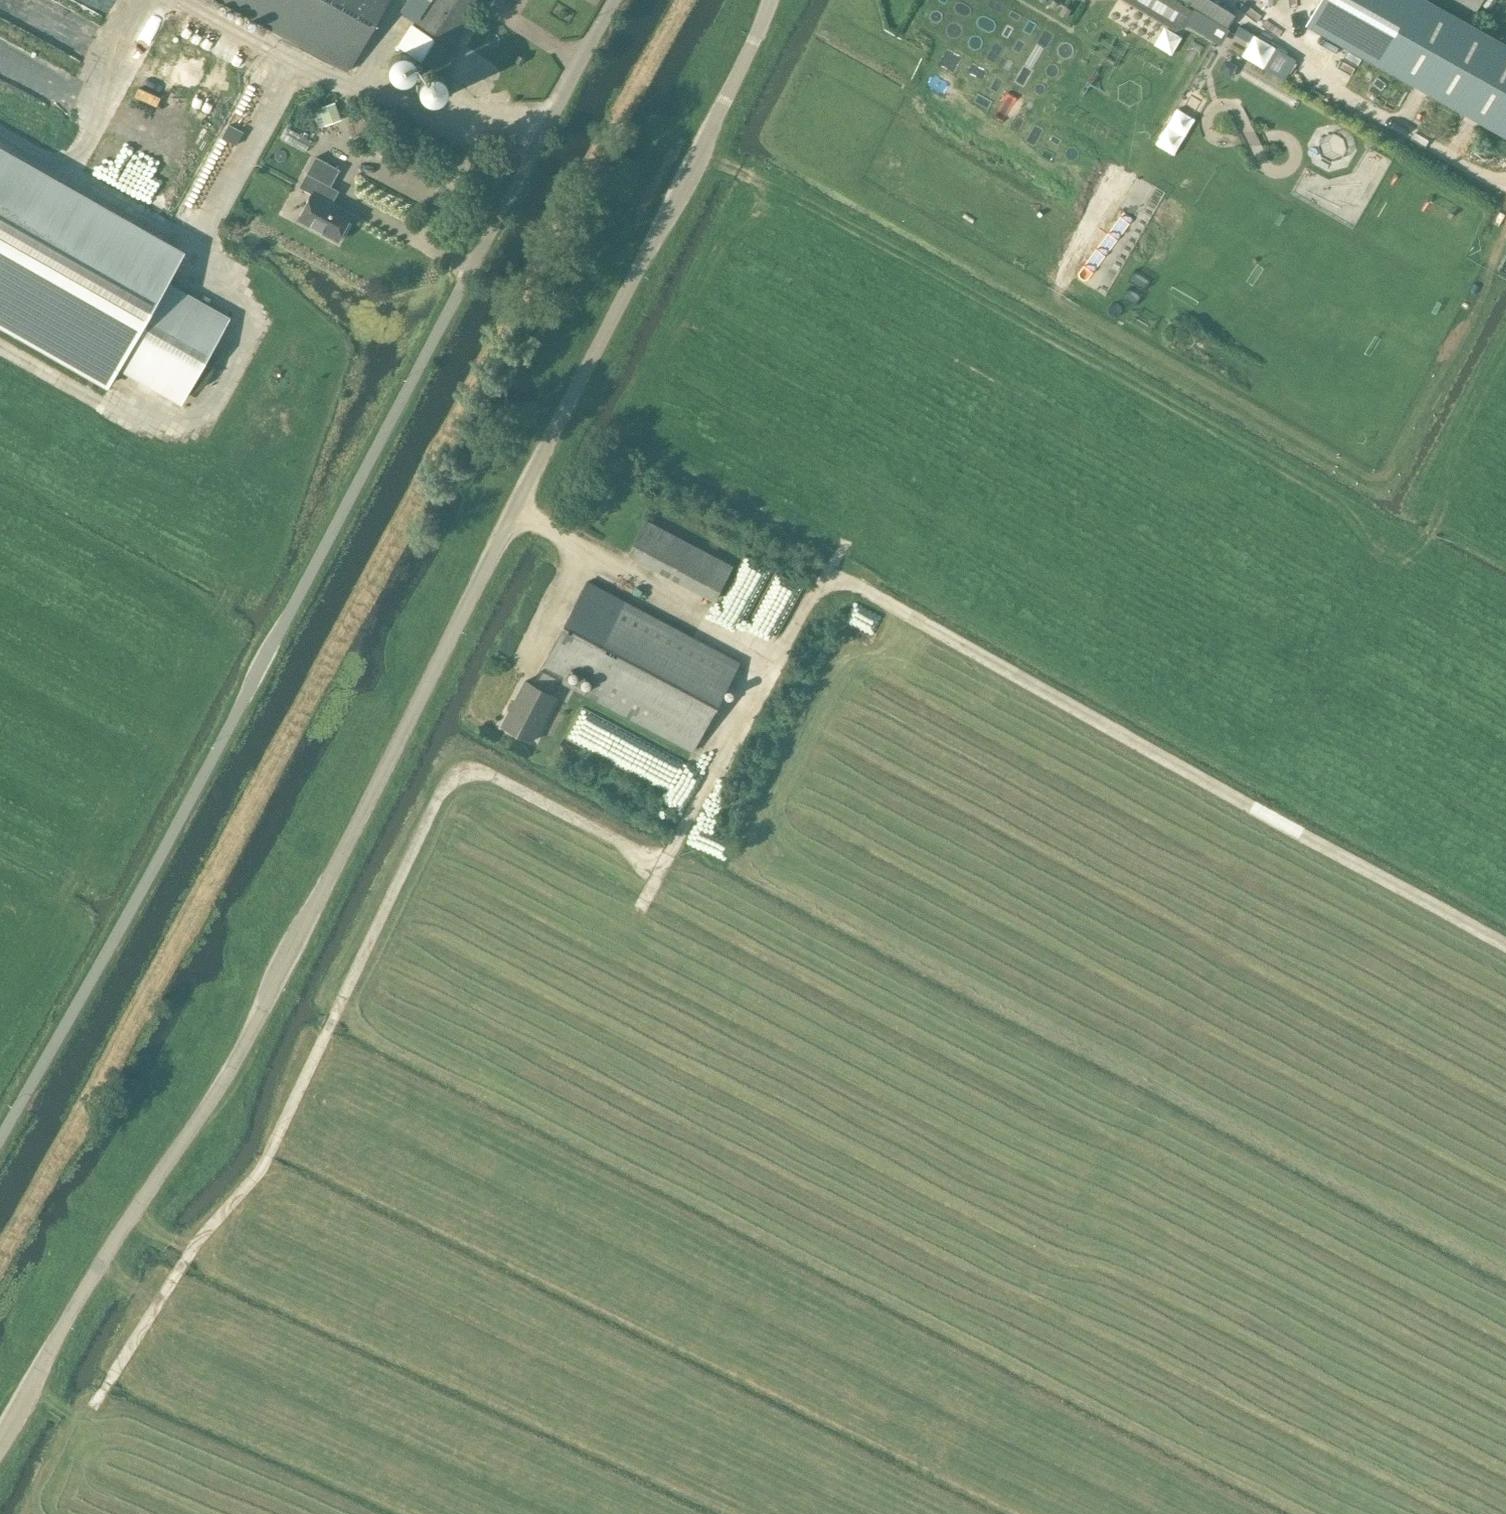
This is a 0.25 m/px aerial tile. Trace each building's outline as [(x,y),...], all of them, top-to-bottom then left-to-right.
[(387,0),(221,0),(348,71),(387,0)] [(483,0),(428,0),(399,45),(440,73),(454,53),(451,51),(483,0)] [(1176,29),(1188,25),(1198,8),(1185,0),(1126,0),(1176,29)] [(1228,27),(1235,16),(1210,0),(1185,0),(1198,8),(1228,27)] [(1431,0),(1321,0),(1308,23),(1505,134),(1505,42),(1431,0)] [(1482,0),(1439,0),(1472,18),(1482,0)] [(1198,8),(1188,25),(1213,40),(1221,39),(1228,27),(1198,8)] [(1167,25),(1156,46),(1175,56),(1186,35),(1167,25)] [(1254,34),(1241,55),(1263,67),(1276,47),(1254,34)] [(1276,47),(1263,67),(1284,79),(1296,59),(1276,47)] [(1199,112),(1205,102),(1193,94),(1187,104),(1199,112)] [(335,102),(320,107),(325,124),(341,118),(335,102)] [(1176,106),(1158,147),(1180,157),(1198,115),(1176,106)] [(449,149),(442,162),(451,168),(459,154),(449,149)] [(0,153),(0,322),(110,384),(119,368),(178,402),(182,395),(196,391),(202,387),(206,382),(210,376),(214,367),(215,357),(214,339),(227,316),(167,282),(182,257),(0,153)] [(338,241),(352,214),(324,198),(339,169),(315,156),(299,186),(312,193),(298,219),(338,241)] [(249,227),(247,230),(265,238),(266,236),(269,230),(252,221),(249,227)] [(1088,278),(1119,284),(1124,254),(1093,248),(1088,278)] [(714,600),(732,567),(646,521),(628,554),(714,600)] [(525,681),(502,725),(532,741),(556,697),(549,693),(557,679),(692,751),(740,662),(587,581),(540,670),(534,685),(525,681)] [(678,776),(686,757),(580,710),(570,733),(627,758),(629,754),(678,776)]
